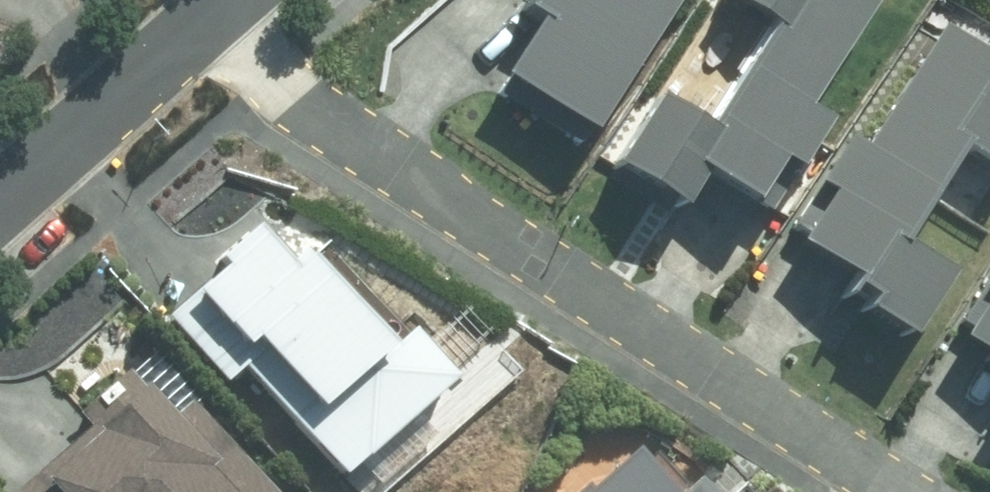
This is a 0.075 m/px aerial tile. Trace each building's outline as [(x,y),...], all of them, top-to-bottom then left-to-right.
[(614,131),(696,0),(560,0),(519,67),(549,86),(546,90),(614,131)] [(720,121),(682,98),(638,171),(705,211),(729,171),(780,200),(895,0),(748,0),(779,18),(720,121)] [(921,333),(958,261),(909,236),(961,150),(989,167),(989,49),(948,24),(814,249),(852,272),(842,293),(921,333)] [(300,229),(204,317),(352,477),(447,389),(300,229)] [(58,491),(274,491),(178,385),(58,491)] [(571,491),(693,491),(643,432),(571,491)]
